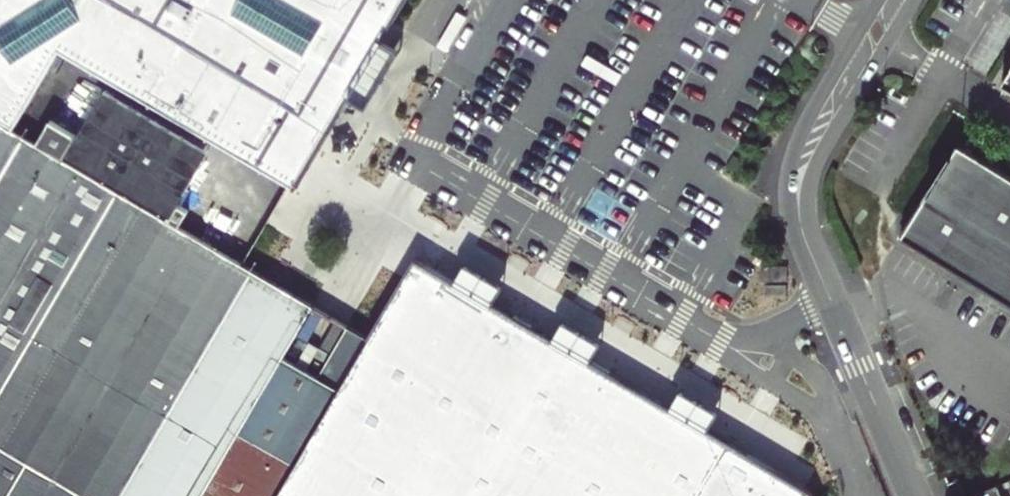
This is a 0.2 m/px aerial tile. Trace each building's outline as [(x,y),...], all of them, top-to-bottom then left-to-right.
[(807,491),(707,433),(719,413),(680,390),(668,410),(588,363),(600,343),(562,322),(551,342),(491,307),(502,286),(465,264),(453,285),(415,263),(368,338),(346,326),(309,386),(276,369),(310,304),(177,225),(185,210),(171,201),(198,154),(92,93),(67,139),(52,131),(42,147),(15,131),(61,51),(87,65),(94,75),(206,141),(292,190),(352,88),(370,98),(380,82),(389,65),(371,54),(402,0),(0,0),(0,495),(810,495),(807,491)] [(432,57),(443,64),(466,25),(455,18),(432,57)] [(1001,83),(1009,89),(1009,69),(1001,83)] [(955,147),(899,241),(944,267),(944,272),(945,275),(948,279),(951,283),(955,285),(960,288),(966,288),(970,288),(975,286),(1009,307),(1009,181),(955,147)] [(961,479),(949,484),(954,495),(968,495),(961,479)] [(997,485),(970,495),(1002,495),(997,485)]
